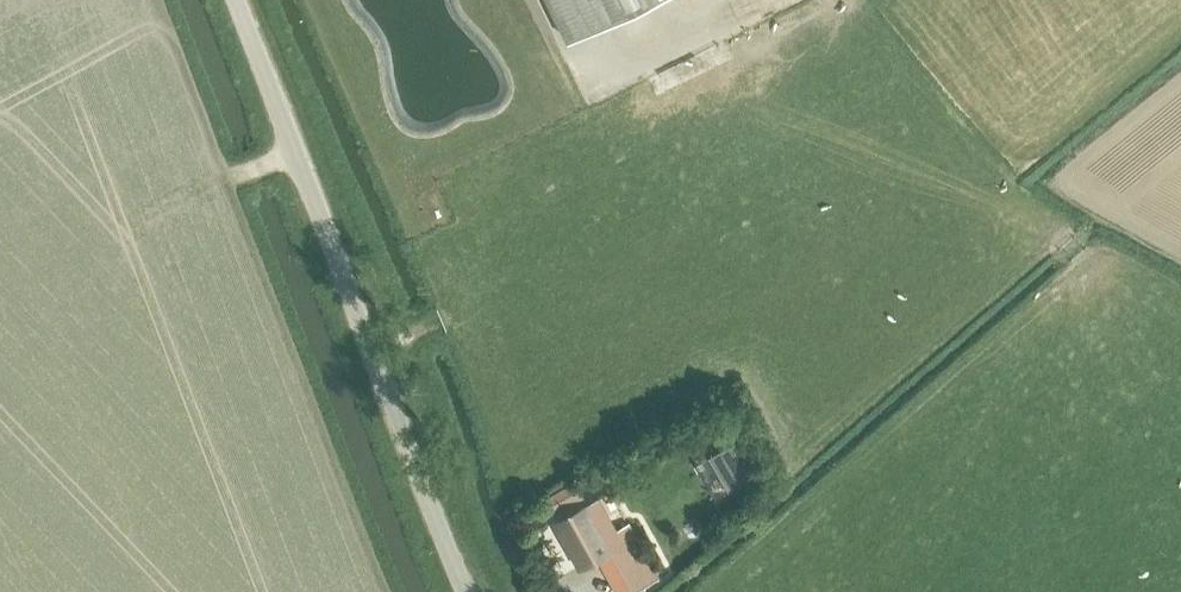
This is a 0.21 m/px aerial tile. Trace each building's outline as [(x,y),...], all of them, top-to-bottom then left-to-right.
[(556,63),(694,0),(525,0),(556,63)] [(732,444),(710,456),(729,489),(751,477),(732,444)] [(575,500),(584,495),(576,481),(567,486),(548,497),(555,511),(575,500)] [(611,548),(635,590),(660,576),(629,522),(605,536),(588,504),(558,521),(583,564),(611,548)]
